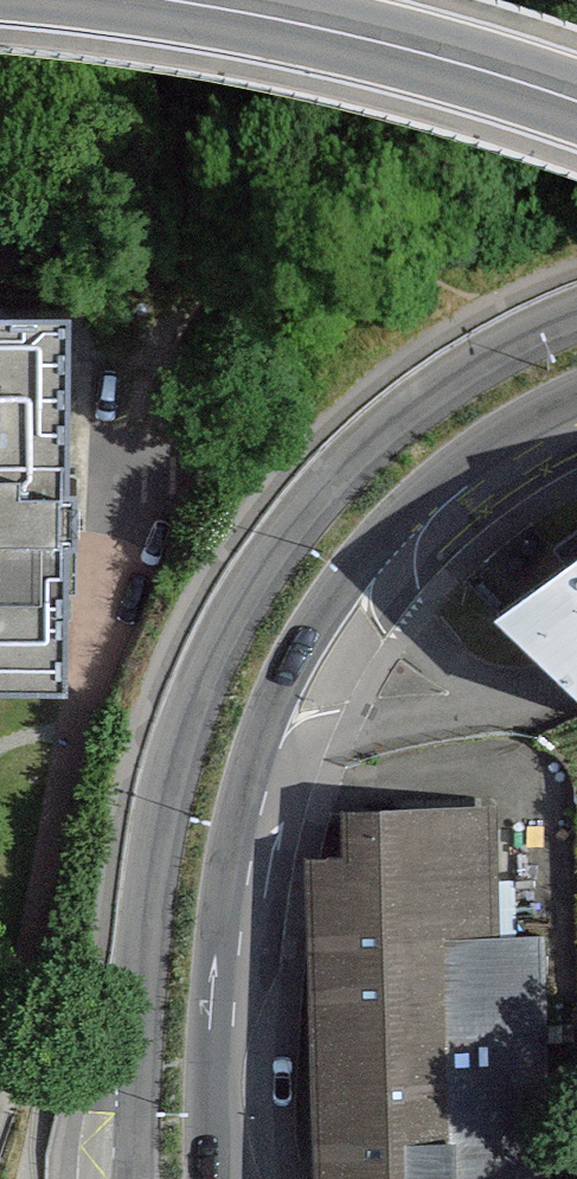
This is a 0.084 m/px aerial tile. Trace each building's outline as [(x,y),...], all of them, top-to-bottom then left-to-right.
[(61,694),(70,323),(0,322),(0,693),(61,694)] [(500,606),(576,676),(576,546),(500,606)] [(324,1178),(452,1178),(451,1127),(548,1125),(543,936),(490,937),(487,801),(370,803),(371,855),(316,857),(324,1178)]
